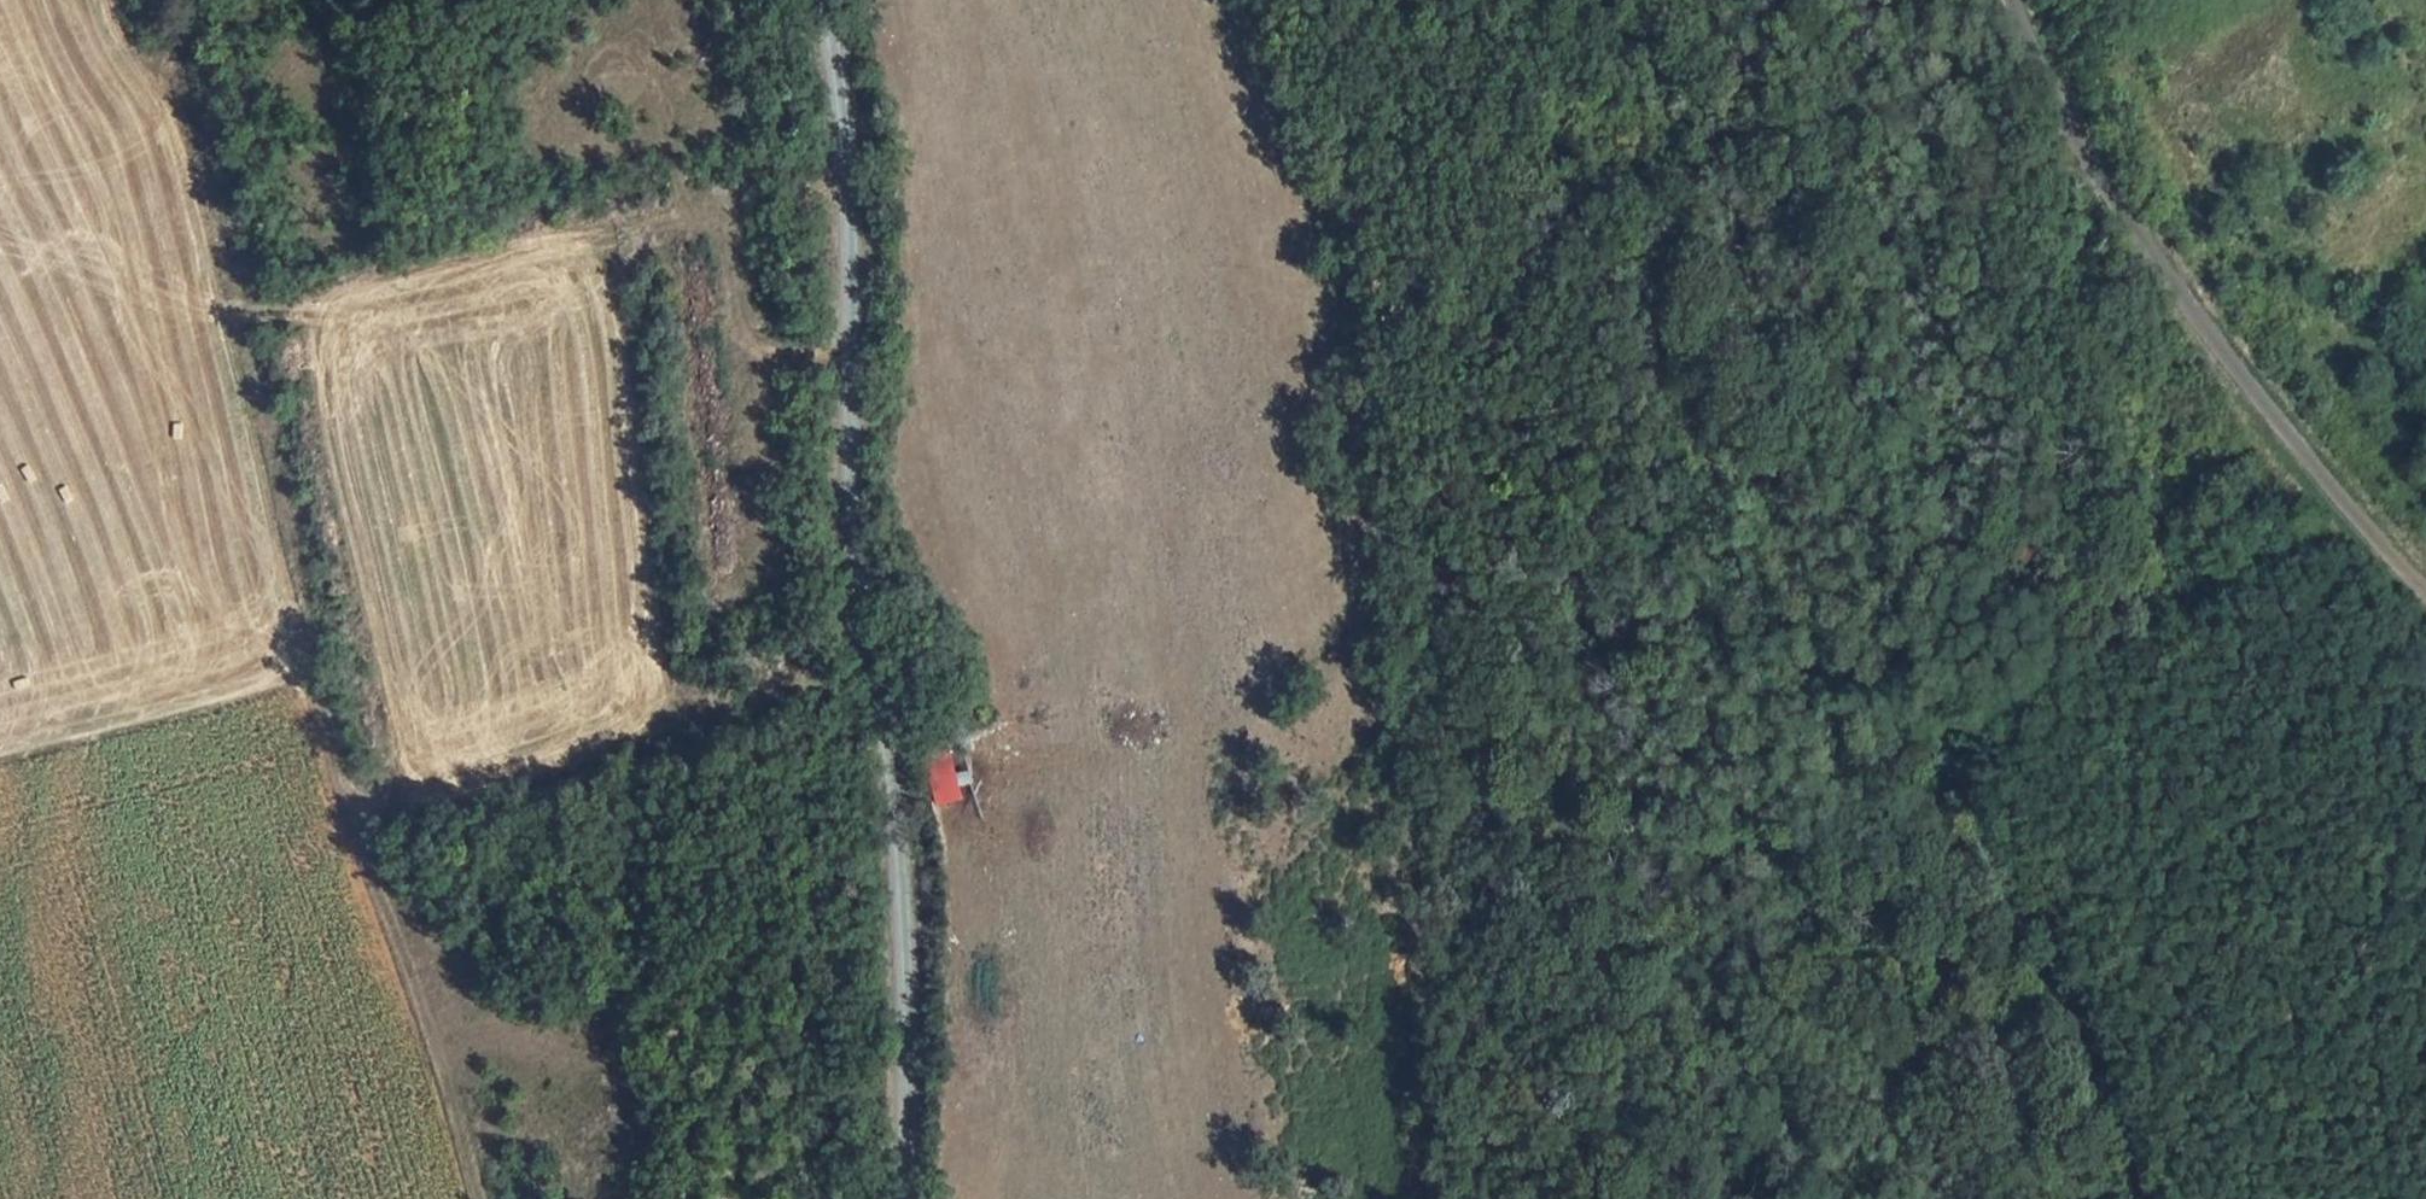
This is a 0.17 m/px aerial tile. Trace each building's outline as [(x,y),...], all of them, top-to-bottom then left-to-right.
[(965,800),(954,745),(926,750),(937,805),(965,800)]
